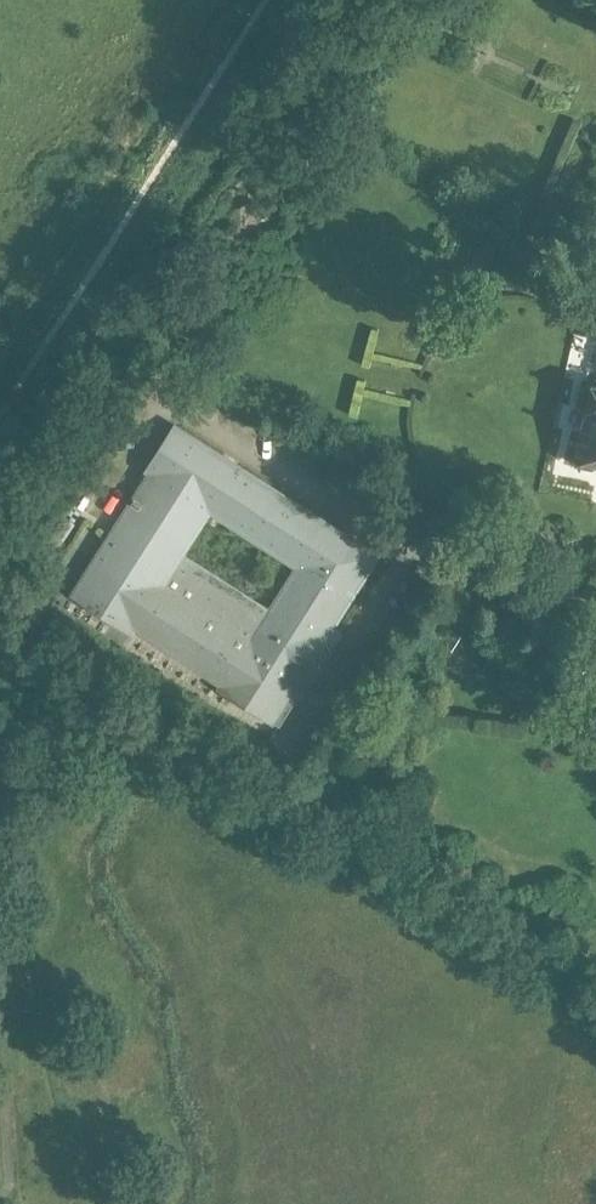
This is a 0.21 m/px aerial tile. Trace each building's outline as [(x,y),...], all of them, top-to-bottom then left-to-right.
[(591,383),(591,384),(584,389),(582,400),(586,407),(575,458),(577,458),(581,465),(593,468),(595,466),(595,384),(591,383)] [(293,691),(299,694),(337,634),(331,630),(379,555),(178,428),(74,593),(134,631),(139,624),(227,679),(222,687),(274,720),(293,691)]
